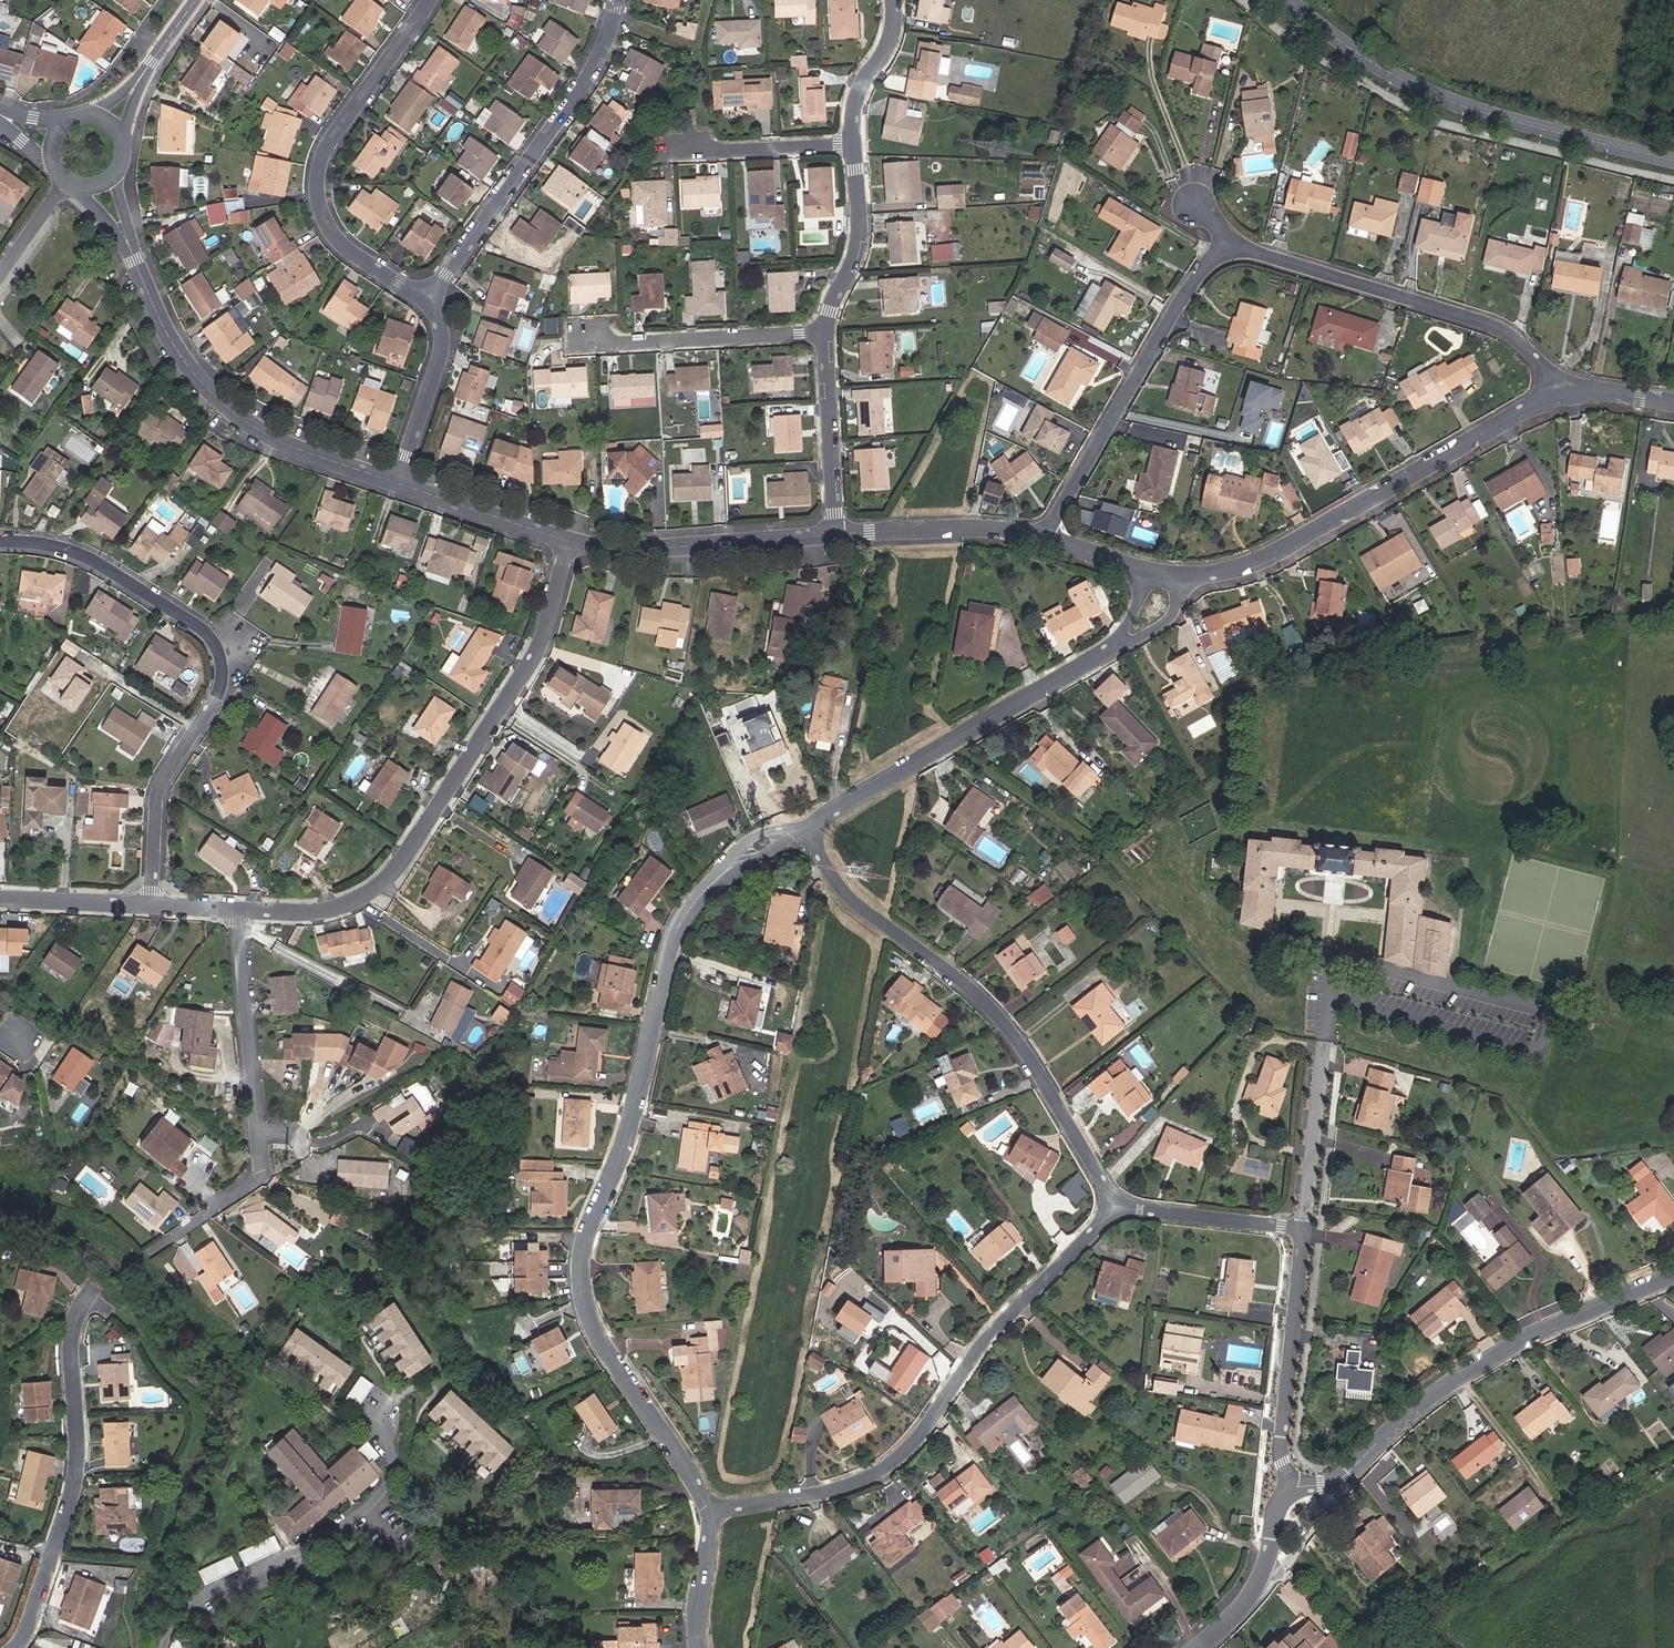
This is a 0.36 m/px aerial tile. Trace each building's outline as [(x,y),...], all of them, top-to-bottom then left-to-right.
[(135,0),(107,0),(125,13),(135,0)] [(257,14),(267,0),(239,0),(257,14)] [(270,2),(281,10),(287,0),(272,0),(270,2)] [(345,18),(369,37),(380,21),(377,19),(385,9),(373,0),(359,0),(345,18)] [(582,15),(588,0),(558,0),(556,5),(582,15)] [(643,3),(677,11),(679,0),(644,0),(643,3)] [(774,14),(804,13),(804,21),(813,21),(812,0),(773,0),(774,14)] [(857,36),(856,18),(852,18),(852,13),(851,0),(847,1),(838,1),(838,0),(828,0),(831,37),(857,36)] [(920,20),(949,25),(951,10),(945,8),(946,0),(924,0),(920,20)] [(1118,5),(1112,25),(1129,30),(1144,35),(1156,38),(1157,36),(1165,39),(1168,26),(1160,24),(1163,15),(1166,7),(1157,4),(1155,10),(1145,7),(1143,12),(1132,9),(1118,5)] [(40,24),(54,14),(49,6),(34,16),(40,24)] [(489,20),(471,6),(449,36),(467,50),(489,20)] [(116,35),(122,26),(100,9),(75,44),(81,49),(93,59),(102,47),(100,46),(106,37),(108,39),(112,32),(116,35)] [(40,24),(34,16),(29,20),(37,26),(40,24)] [(537,47),(563,66),(581,41),(550,19),(542,31),(547,34),(537,47)] [(29,20),(25,34),(39,37),(41,28),(37,26),(29,20)] [(715,22),(716,42),(738,42),(738,46),(758,46),(758,20),(715,22)] [(214,29),(204,44),(209,48),(205,54),(223,67),(227,70),(232,64),(223,57),(240,34),(223,22),(216,31),(214,29)] [(697,41),(700,25),(692,23),(691,28),(684,27),(684,30),(680,29),(679,34),(697,41)] [(1128,35),(1143,40),(1144,35),(1129,30),(1128,35)] [(364,53),(369,46),(348,31),(336,48),(331,55),(350,69),(362,51),(364,53)] [(10,37),(0,34),(0,47),(6,49),(10,37)] [(23,47),(23,44),(15,42),(13,53),(20,55),(23,47)] [(944,47),(921,43),(917,71),(910,70),(909,80),(938,85),(944,47)] [(204,44),(200,51),(203,53),(205,54),(209,48),(204,44)] [(818,52),(817,44),(809,44),(809,52),(818,52)] [(331,55),(336,48),(332,45),(327,52),(331,55)] [(440,86),(460,59),(440,45),(421,72),(419,71),(415,77),(437,92),(440,86)] [(1205,46),(1201,60),(1176,53),(1170,76),(1197,83),(1195,92),(1207,96),(1220,50),(1205,46)] [(73,59),(23,47),(20,55),(17,69),(68,82),(73,59)] [(93,59),(81,49),(77,53),(91,62),(93,59)] [(16,74),(17,69),(20,55),(13,53),(0,50),(0,78),(5,80),(7,71),(16,74)] [(633,69),(623,88),(647,101),(665,67),(633,50),(625,65),(633,69)] [(205,54),(203,53),(193,68),(195,70),(185,84),(202,96),(201,99),(207,103),(218,88),(211,84),(223,67),(205,54)] [(509,86),(529,100),(541,84),(550,91),(560,77),(532,56),(509,86)] [(804,69),(803,59),(790,60),(790,69),(804,69)] [(183,82),(185,84),(195,70),(193,68),(183,82)] [(287,102),(307,116),(312,109),(319,114),(337,89),(318,75),(308,89),(301,83),(287,102)] [(407,128),(431,95),(410,79),(405,87),(407,89),(388,114),(407,128)] [(818,79),(800,80),(802,124),(825,123),(823,87),(818,87),(818,79)] [(769,82),(722,85),(722,87),(723,109),(746,107),(746,105),(760,105),(761,104),(761,96),(770,96),(769,82)] [(440,86),(437,92),(449,101),(453,95),(440,86)] [(962,90),(952,88),(950,100),(970,104),(973,88),(963,86),(962,90)] [(723,109),(722,87),(713,88),(715,111),(723,111),(723,109)] [(1267,88),(1242,92),(1246,120),(1251,120),(1253,136),(1255,135),(1256,143),(1275,141),(1274,133),(1267,88)] [(270,96),(264,105),(271,109),(277,101),(270,96)] [(770,96),(761,96),(761,104),(760,105),(760,111),(771,111),(770,96)] [(484,128),(508,145),(525,121),(497,99),(488,111),(494,115),(484,128)] [(906,118),(909,103),(893,99),(885,138),(919,145),(924,122),(906,118)] [(603,104),(587,128),(607,142),(628,113),(610,101),(606,106),(603,104)] [(190,113),(161,103),(160,149),(182,150),(183,117),(191,117),(190,113)] [(282,107),(280,113),(298,119),(301,113),(282,107)] [(1146,117),(1132,108),(1127,114),(1129,116),(1139,123),(1141,124),(1146,117)] [(280,113),(278,112),(271,109),(265,124),(268,125),(275,128),(280,113)] [(485,109),(475,121),(484,128),(494,115),(488,111),(485,109)] [(298,119),(280,113),(275,128),(267,148),(289,155),(301,121),(298,119)] [(694,114),(683,114),(683,126),(694,127),(694,114)] [(1126,114),(1115,129),(1112,128),(1096,151),(1118,167),(1135,144),(1131,141),(1142,125),(1141,124),(1139,123),(1129,116),(1127,114),(1126,114)] [(191,117),(183,117),(182,150),(190,150),(191,117)] [(392,124),(389,128),(400,136),(403,137),(406,133),(392,124)] [(373,174),(382,161),(395,143),(400,136),(389,128),(382,136),(379,134),(369,148),(366,147),(356,162),(373,174)] [(1357,159),(1361,133),(1348,131),(1344,157),(1357,159)] [(377,132),(366,147),(369,148),(379,134),(377,132)] [(458,164),(481,181),(500,156),(470,136),(463,147),(467,150),(458,164)] [(578,148),(572,156),(568,162),(589,176),(604,155),(581,138),(576,147),(578,148)] [(395,143),(382,161),(388,165),(400,148),(395,143)] [(253,172),(263,174),(267,155),(256,153),(253,172)] [(267,155),(263,174),(253,172),(250,187),(282,193),(289,159),(267,155)] [(1235,159),(1237,177),(1244,176),(1242,159),(1235,159)] [(924,165),(891,167),(893,206),(926,204),(924,165)] [(586,185),(559,166),(543,190),(572,210),(580,200),(577,198),(586,185)] [(175,169),(154,169),(153,192),(153,205),(174,206),(175,187),(175,170),(175,169)] [(184,187),(184,170),(175,170),(175,187),(184,187)] [(835,218),(833,170),(812,172),(813,198),(806,199),(807,220),(835,218)] [(10,178),(0,172),(0,198),(12,207),(22,192),(7,182),(10,178)] [(1414,195),(1418,177),(1404,173),(1400,191),(1414,195)] [(468,197),(470,199),(475,192),(451,174),(436,195),(458,210),(463,203),(468,197)] [(774,209),(772,174),(748,175),(750,220),(774,219),(775,233),(784,232),(783,209),(774,209)] [(25,188),(10,178),(7,182),(22,192),(25,188)] [(1439,206),(1445,185),(1424,179),(1418,201),(1439,206)] [(1290,189),(1286,207),(1294,209),(1295,204),(1310,208),(1330,212),(1334,190),(1299,182),(1297,191),(1290,189)] [(709,183),(709,185),(681,186),(682,210),(720,209),(719,183),(709,183)] [(235,186),(221,188),(223,200),(237,198),(235,186)] [(666,228),(664,186),(635,187),(636,208),(644,208),(645,229),(666,228)] [(942,191),(943,208),(960,206),(959,190),(942,191)] [(367,218),(380,228),(391,213),(395,216),(401,207),(384,195),(378,203),(361,191),(349,209),(365,221),(367,218)] [(237,198),(223,200),(223,201),(224,207),(238,206),(237,198)] [(1161,230),(1161,228),(1112,200),(1101,217),(1124,231),(1111,253),(1131,265),(1143,245),(1149,249),(1161,230)] [(1352,219),(1376,226),(1374,232),(1391,236),(1398,205),(1377,200),(1375,209),(1356,204),(1352,219)] [(226,219),(224,207),(223,201),(207,205),(209,215),(213,214),(215,222),(226,219)] [(563,226),(540,209),(528,226),(520,220),(511,232),(542,255),(563,226)] [(249,210),(229,213),(230,223),(250,221),(249,210)] [(645,228),(644,212),(636,212),(637,228),(645,228)] [(1465,252),(1469,231),(1472,216),(1459,213),(1458,218),(1445,215),(1443,226),(1424,221),(1418,247),(1437,251),(1438,246),(1465,252)] [(1630,214),(1627,226),(1623,241),(1637,244),(1641,229),(1643,217),(1632,215),(1630,214)] [(290,242),(274,215),(252,229),(273,263),(274,263),(298,249),(293,240),(290,242)] [(570,217),(563,226),(582,240),(588,230),(570,217)] [(202,235),(193,218),(185,223),(184,222),(161,235),(165,243),(169,241),(187,271),(207,259),(195,239),(202,235)] [(378,231),(380,228),(367,218),(365,221),(378,231)] [(423,260),(442,232),(432,224),(429,228),(416,219),(399,243),(423,260)] [(1368,235),(1369,230),(1374,232),(1376,226),(1352,219),(1350,226),(1349,231),(1368,235)] [(918,222),(894,224),(897,265),(921,264),(918,222)] [(678,249),(677,234),(665,235),(665,240),(658,241),(659,248),(678,249)] [(685,234),(677,234),(678,249),(686,249),(685,234)] [(1549,243),(1557,244),(1558,236),(1550,235),(1549,243)] [(1537,246),(1536,253),(1490,241),(1485,263),(1530,275),(1532,267),(1541,269),(1546,249),(1537,246)] [(934,261),(954,260),(953,244),(933,245),(934,261)] [(318,282),(303,255),(298,249),(274,263),(278,269),(288,263),(292,270),(274,280),(286,301),(318,282)] [(1069,271),(1075,261),(1057,251),(1051,260),(1069,271)] [(1555,251),(1551,273),(1554,273),(1557,262),(1577,266),(1579,256),(1555,251)] [(750,253),(739,252),(739,263),(750,263),(750,253)] [(248,256),(239,261),(246,273),(255,268),(248,256)] [(1552,287),(1595,295),(1600,270),(1577,266),(1557,262),(1554,273),(1552,287)] [(278,269),(271,274),(274,280),(292,270),(288,263),(278,269)] [(713,264),(692,265),(694,301),(686,301),(687,318),(724,316),(723,296),(714,296),(713,264)] [(1641,272),(1626,268),(1619,299),(1664,309),(1670,284),(1640,277),(1641,272)] [(199,272),(178,287),(201,319),(222,304),(199,272)] [(770,315),(794,314),(793,300),(790,300),(790,283),(792,283),(797,282),(796,272),(768,272),(770,315)] [(595,297),(609,296),(608,273),(569,276),(571,303),(580,303),(579,298),(595,297)] [(494,275),(486,303),(501,309),(514,314),(519,299),(522,299),(526,287),(494,275)] [(660,276),(639,277),(640,297),(632,298),(633,315),(641,315),(641,312),(662,311),(660,276)] [(918,277),(879,280),(880,289),(884,289),(886,314),(912,312),(911,298),(920,298),(918,277)] [(256,292),(249,278),(234,289),(243,302),(256,292)] [(922,279),(920,293),(927,293),(929,280),(922,279)] [(355,333),(369,311),(352,299),(357,292),(343,281),(323,311),(355,333)] [(1095,282),(1076,312),(1086,318),(1104,288),(1095,282)] [(1134,299),(1107,283),(1104,288),(1086,318),(1104,329),(1116,308),(1125,314),(1134,299)] [(921,308),(920,298),(911,298),(912,312),(918,312),(921,308)] [(75,305),(68,300),(54,318),(61,323),(75,333),(74,335),(88,345),(99,329),(82,316),(84,314),(74,306),(75,305)] [(74,306),(84,314),(87,309),(77,301),(75,305),(74,306)] [(241,316),(249,310),(242,301),(228,312),(244,333),(250,328),(241,316)] [(501,309),(486,303),(483,313),(498,318),(501,309)] [(1228,342),(1237,344),(1254,349),(1265,310),(1242,303),(1237,319),(1235,318),(1228,342)] [(1331,312),(1321,309),(1314,332),(1321,334),(1319,341),(1337,346),(1343,348),(1345,341),(1371,349),(1378,326),(1365,322),(1363,326),(1330,316),(1331,312)] [(1365,322),(1331,312),(1330,316),(1363,326),(1365,322)] [(1063,344),(1070,331),(1046,318),(1039,330),(1063,344)] [(407,356),(416,330),(387,319),(377,351),(389,356),(391,350),(407,356)] [(481,322),(472,350),(502,360),(507,346),(513,347),(517,335),(481,322)] [(75,333),(61,323),(57,330),(71,339),(74,335),(75,333)] [(233,323),(210,340),(227,364),(253,344),(245,333),(242,335),(233,323)] [(1257,346),(1265,349),(1271,331),(1263,328),(1257,346)] [(1311,342),(1336,349),(1337,346),(1319,341),(1321,334),(1314,332),(1311,342)] [(897,334),(876,335),(876,344),(865,344),(867,377),(899,375),(898,357),(897,334)] [(1259,359),(1261,351),(1254,349),(1237,344),(1234,352),(1259,359)] [(507,346),(502,360),(508,362),(513,347),(507,346)] [(1080,382),(1083,378),(1088,381),(1098,365),(1072,350),(1047,392),(1067,404),(1080,382)] [(57,364),(38,351),(12,389),(30,402),(57,364)] [(264,357),(251,375),(273,390),(275,386),(291,396),(300,381),(264,357)] [(906,357),(898,357),(899,375),(907,375),(906,357)] [(1479,372),(1470,357),(1464,361),(1473,376),(1479,372)] [(793,360),(776,361),(777,369),(756,370),(757,394),(794,392),(793,360)] [(1438,368),(1433,371),(1428,373),(1416,380),(1413,377),(1401,384),(1416,410),(1431,401),(1431,399),(1449,389),(1473,376),(1464,361),(1448,369),(1441,374),(1438,368)] [(1433,371),(1428,362),(1411,372),(1413,377),(1416,380),(1428,373),(1433,371)] [(1448,369),(1445,364),(1438,368),(1441,374),(1448,369)] [(1195,410),(1200,393),(1207,395),(1213,375),(1182,366),(1177,385),(1180,386),(1175,405),(1195,410)] [(115,376),(104,368),(91,388),(112,403),(108,409),(116,414),(136,385),(130,380),(127,384),(115,376)] [(464,375),(455,401),(477,409),(487,376),(471,370),(469,376),(464,375)] [(708,394),(707,371),(675,372),(675,379),(666,379),(667,396),(708,394)] [(118,372),(115,376),(127,384),(130,380),(118,372)] [(549,373),(532,374),(533,391),(550,390),(550,401),(586,399),(585,372),(566,372),(566,378),(563,379),(563,376),(549,376),(549,373)] [(315,379),(304,408),(331,418),(343,383),(331,378),(329,384),(315,379)] [(364,378),(362,384),(379,388),(381,382),(364,378)] [(653,379),(610,381),(611,402),(613,401),(630,401),(654,400),(653,379)] [(1267,405),(1277,408),(1282,393),(1253,383),(1245,410),(1251,412),(1250,415),(1247,414),(1243,429),(1257,433),(1261,419),(1257,417),(1259,408),(1267,405)] [(362,384),(353,410),(370,415),(366,426),(383,432),(395,396),(362,384)] [(1076,409),(1088,387),(1081,384),(1069,406),(1076,409)] [(1175,405),(1180,386),(1177,385),(1174,384),(1169,403),(1175,405)] [(1030,400),(1008,388),(1003,397),(1025,409),(1030,400)] [(1450,390),(1450,389),(1449,389),(1431,399),(1431,401),(1433,403),(1451,392),(1450,390)] [(894,392),(857,394),(857,406),(863,406),(865,441),(889,439),(887,403),(895,402),(894,392)] [(1195,410),(1202,412),(1207,395),(1200,393),(1195,410)] [(1210,415),(1215,398),(1207,395),(1202,412),(1210,415)] [(90,396),(81,398),(84,415),(92,414),(90,396)] [(630,410),(630,401),(613,401),(614,411),(630,410)] [(1059,453),(1069,434),(1049,423),(1054,413),(1039,405),(1023,434),(1059,453)] [(1399,425),(1387,405),(1379,410),(1391,430),(1399,425)] [(1368,443),(1391,430),(1379,410),(1370,415),(1366,407),(1347,418),(1350,424),(1341,429),(1355,453),(1369,445),(1368,443)] [(187,435),(180,430),(178,432),(165,423),(164,426),(146,413),(133,432),(151,443),(154,440),(166,449),(171,442),(178,447),(187,435)] [(178,432),(180,430),(182,428),(169,418),(165,423),(178,432)] [(462,450),(479,456),(487,432),(454,419),(442,454),(458,460),(462,450)] [(801,420),(777,421),(779,457),(803,456),(801,420)] [(1370,447),(1393,433),(1391,430),(1368,443),(1369,445),(1370,447)] [(1319,435),(1301,445),(1307,456),(1300,460),(1317,489),(1342,475),(1319,435)] [(500,473),(499,477),(509,480),(517,453),(494,445),(486,468),(494,471),(500,473)] [(204,446),(190,469),(221,489),(232,472),(219,463),(222,459),(204,446)] [(1662,449),(1651,447),(1647,472),(1658,474),(1657,476),(1673,479),(1673,454),(1662,452),(1662,449)] [(34,471),(36,473),(22,494),(40,506),(55,484),(58,487),(68,473),(56,464),(60,457),(48,448),(42,456),(43,458),(34,471)] [(1148,475),(1146,483),(1141,482),(1137,497),(1165,504),(1177,453),(1154,448),(1148,475)] [(612,457),(612,449),(600,450),(600,458),(612,457)] [(1343,449),(1334,455),(1344,472),(1353,466),(1343,449)] [(860,455),(861,466),(866,466),(868,465),(869,480),(866,480),(867,494),(892,493),(889,453),(860,455)] [(1003,456),(992,464),(1014,493),(1041,472),(1026,453),(1010,465),(1003,456)] [(43,458),(42,456),(39,454),(29,468),(34,471),(43,458)] [(582,464),(584,464),(584,455),(563,457),(563,465),(547,466),(548,488),(567,489),(567,485),(583,484),(582,473),(582,464)] [(1608,472),(1596,470),(1597,460),(1571,456),(1568,476),(1594,480),(1593,493),(1620,497),(1625,461),(1610,459),(1608,472)] [(631,459),(606,460),(607,482),(625,481),(626,481),(627,482),(627,484),(639,494),(653,477),(655,478),(658,471),(657,469),(644,459),(638,466),(631,459)] [(1511,472),(1514,476),(1491,489),(1502,510),(1526,496),(1542,487),(1528,462),(1511,472)] [(709,471),(692,472),(692,480),(673,481),(674,506),(711,503),(709,471)] [(741,472),(729,473),(729,481),(741,480),(741,472)] [(1259,494),(1261,487),(1244,482),(1242,491),(1221,485),(1223,476),(1209,472),(1202,502),(1216,505),(1234,510),(1235,508),(1252,513),(1257,493),(1259,494)] [(1511,472),(1488,485),(1491,489),(1514,476),(1511,472)] [(178,478),(171,473),(161,487),(168,492),(178,478)] [(1262,482),(1245,478),(1245,480),(1224,474),(1223,476),(1221,485),(1242,491),(1244,482),(1261,487),(1262,482)] [(90,521),(102,528),(112,536),(126,516),(101,499),(111,484),(102,478),(85,503),(90,507),(82,520),(88,524),(90,521)] [(809,509),(808,478),(784,480),(785,488),(767,489),(768,512),(809,509)] [(1592,480),(1585,479),(1584,492),(1592,492),(1592,480)] [(1292,502),(1300,498),(1290,481),(1282,486),(1292,502)] [(257,482),(254,487),(271,499),(273,495),(257,482)] [(985,499),(998,504),(1003,487),(990,483),(985,499)] [(271,499),(254,487),(237,511),(249,520),(254,514),(272,528),(285,509),(271,499)] [(1530,503),(1546,494),(1542,487),(1526,496),(1530,503)] [(345,534),(353,510),(330,503),(333,496),(324,493),(314,523),(345,534)] [(1460,505),(1461,507),(1447,515),(1448,519),(1432,528),(1442,546),(1459,536),(1458,533),(1471,525),(1467,518),(1476,513),(1467,500),(1460,505)] [(1133,522),(1136,510),(1104,502),(1101,511),(1103,512),(1103,515),(1098,514),(1095,527),(1125,539),(1130,522),(1133,522)] [(1458,502),(1444,510),(1447,515),(1461,507),(1460,505),(1458,502)] [(1234,513),(1251,517),(1252,513),(1235,508),(1234,510),(1216,505),(1215,508),(1234,513)] [(1090,525),(1093,512),(1083,509),(1080,522),(1090,525)] [(220,512),(211,523),(227,535),(236,523),(220,512)] [(254,514),(249,520),(268,533),(272,528),(254,514)] [(416,529),(389,520),(381,544),(408,553),(416,529)] [(99,532),(102,528),(90,521),(88,524),(99,532)] [(132,546),(147,555),(149,552),(163,562),(174,546),(179,549),(188,536),(176,527),(166,541),(160,537),(158,540),(143,530),(132,546)] [(1421,566),(1403,535),(1389,543),(1392,549),(1366,564),(1381,590),(1421,566)] [(470,553),(438,542),(430,566),(455,574),(462,577),(462,576),(469,579),(477,556),(470,553)] [(486,554),(489,546),(478,542),(475,550),(486,554)] [(1389,543),(1362,558),(1366,564),(1392,549),(1389,543)] [(144,561),(147,555),(132,546),(129,551),(144,561)] [(518,591),(522,592),(528,576),(531,576),(534,567),(504,557),(501,567),(505,568),(499,583),(496,581),(487,606),(510,614),(518,591)] [(1583,572),(1580,557),(1567,559),(1569,575),(1583,572)] [(216,600),(229,581),(206,565),(203,569),(196,564),(183,583),(190,588),(192,585),(216,600)] [(267,594),(283,605),(300,617),(313,599),(292,584),(297,578),(279,565),(273,573),(279,576),(267,594)] [(419,571),(428,574),(452,583),(455,574),(430,566),(428,570),(420,567),(419,571)] [(1317,581),(1322,582),(1319,604),(1318,612),(1327,614),(1341,616),(1346,585),(1335,583),(1337,572),(1319,569),(1317,581)] [(419,571),(413,587),(422,590),(428,574),(419,571)] [(48,605),(58,607),(62,583),(23,576),(18,600),(15,616),(45,622),(46,612),(48,605)] [(528,576),(522,592),(529,595),(535,578),(531,576),(528,576)] [(1079,607),(1065,614),(1049,623),(1059,644),(1090,627),(1087,619),(1102,611),(1095,598),(1091,591),(1087,584),(1071,592),(1079,607)] [(1650,600),(1650,585),(1642,585),(1642,600),(1650,600)] [(809,596),(797,594),(789,593),(785,611),(788,612),(786,627),(774,625),(768,661),(785,663),(787,653),(794,654),(797,629),(803,630),(804,622),(813,623),(815,613),(820,614),(823,593),(810,591),(809,596)] [(91,617),(106,626),(119,635),(116,640),(122,644),(135,622),(128,618),(130,615),(97,594),(85,613),(91,617)] [(280,610),(283,605),(267,594),(263,598),(280,610)] [(603,645),(617,602),(594,595),(586,621),(580,619),(574,636),(603,645)] [(711,600),(708,610),(713,611),(710,621),(708,621),(704,642),(727,647),(735,605),(711,600)] [(1218,619),(1208,623),(1213,638),(1216,646),(1227,643),(1224,636),(1265,622),(1259,603),(1217,617),(1218,619)] [(1311,619),(1325,622),(1327,614),(1318,612),(1319,604),(1314,603),(1311,619)] [(57,614),(58,607),(48,605),(46,612),(57,614)] [(335,650),(359,654),(366,610),(342,606),(335,650)] [(1525,612),(1523,606),(1517,609),(1519,614),(1525,612)] [(683,610),(665,607),(664,613),(682,616),(683,610)] [(1061,607),(1045,616),(1049,623),(1065,614),(1061,607)] [(664,616),(645,612),(641,634),(659,638),(657,650),(676,653),(678,641),(686,642),(690,617),(682,616),(664,613),(664,616)] [(959,639),(966,640),(964,655),(986,659),(993,618),(964,613),(959,639)] [(103,631),(106,626),(91,617),(89,622),(103,631)] [(1398,632),(1392,621),(1387,624),(1394,634),(1398,632)] [(1233,643),(1268,630),(1265,622),(1224,636),(1227,643),(1233,641),(1233,643)] [(499,636),(480,630),(478,634),(494,644),(499,636)] [(1406,642),(1399,631),(1398,632),(1394,634),(1400,645),(1406,642)] [(478,634),(477,633),(461,657),(450,675),(473,690),(484,673),(477,669),(494,644),(478,634)] [(154,638),(151,643),(168,653),(171,649),(154,638)] [(1216,646),(1213,638),(1202,644),(1202,645),(1208,657),(1218,653),(1216,646)] [(959,639),(957,654),(964,655),(966,640),(959,639)] [(168,653),(151,643),(135,667),(152,678),(156,671),(172,682),(184,663),(168,653)] [(1199,647),(1213,678),(1217,676),(1208,657),(1202,645),(1199,647)] [(456,654),(445,672),(450,675),(461,657),(456,654)] [(1202,707),(1214,700),(1189,655),(1170,665),(1180,683),(1174,686),(1176,690),(1163,697),(1171,712),(1193,699),(1197,697),(1202,707)] [(61,664),(46,686),(63,697),(79,708),(95,687),(61,664)] [(396,683),(404,670),(397,665),(388,678),(396,683)] [(152,678),(135,667),(133,671),(150,682),(152,678)] [(573,677),(557,667),(546,685),(563,696),(562,699),(561,700),(571,706),(575,701),(582,705),(588,709),(584,714),(595,721),(599,713),(610,696),(612,693),(601,687),(600,689),(587,681),(585,684),(573,677)] [(312,712),(331,724),(356,686),(338,674),(312,712)] [(573,677),(585,684),(587,681),(575,674),(573,677)] [(825,677),(823,689),(819,688),(809,737),(831,742),(841,692),(837,691),(839,680),(825,677)] [(1126,690),(1114,677),(1097,693),(1109,706),(1126,690)] [(546,685),(544,688),(562,699),(563,696),(546,685)] [(60,702),(76,713),(79,708),(63,697),(60,702)] [(445,722),(453,710),(434,697),(413,729),(434,743),(447,723),(445,722)] [(1199,709),(1202,707),(1197,697),(1193,699),(1199,709)] [(1157,743),(1118,703),(1103,717),(1130,747),(1124,752),(1136,764),(1157,743)] [(114,707),(101,728),(122,741),(138,751),(156,721),(142,712),(136,721),(114,707)] [(767,711),(765,707),(737,719),(745,738),(742,739),(748,753),(740,756),(746,771),(786,753),(767,711)] [(285,726),(266,714),(256,730),(245,746),(274,765),(282,753),(272,746),(285,726)] [(624,723),(617,735),(612,742),(599,761),(617,773),(642,735),(624,723)] [(253,727),(242,744),(245,746),(256,730),(253,727)] [(612,731),(607,739),(612,742),(617,735),(612,731)] [(726,732),(715,737),(720,748),(731,744),(726,732)] [(364,744),(368,738),(359,733),(355,738),(364,744)] [(1049,738),(1041,747),(1043,749),(1047,753),(1056,743),(1049,738)] [(829,750),(830,743),(817,740),(815,747),(829,750)] [(119,747),(134,757),(138,751),(122,741),(119,747)] [(485,788),(505,801),(527,767),(530,769),(537,759),(513,743),(506,753),(503,752),(497,761),(501,764),(493,776),(485,788)] [(1084,763),(1082,766),(1056,743),(1047,753),(1043,749),(1032,761),(1044,771),(1047,768),(1078,796),(1097,774),(1084,763)] [(382,804),(392,790),(394,791),(402,779),(404,780),(408,774),(388,760),(366,793),(382,804)] [(479,783),(485,788),(493,776),(486,772),(479,783)] [(243,805),(259,798),(247,774),(229,782),(226,775),(211,781),(215,789),(217,788),(223,800),(219,802),(225,814),(231,811),(233,814),(245,808),(243,805)] [(5,784),(3,811),(12,811),(13,784),(5,784)] [(994,801),(974,787),(957,811),(960,813),(949,829),(973,846),(983,831),(977,826),(994,801)] [(64,816),(66,791),(26,788),(24,826),(27,830),(36,831),(38,824),(36,820),(36,814),(64,816)] [(388,808),(397,793),(394,791),(392,790),(382,804),(388,808)] [(583,823),(595,831),(607,813),(575,792),(563,810),(572,815),(567,823),(578,830),(583,823)] [(131,796),(97,793),(94,819),(93,827),(87,826),(85,826),(84,840),(104,842),(104,837),(113,838),(115,818),(119,818),(120,807),(129,808),(131,796)] [(695,832),(735,815),(726,794),(686,811),(695,832)] [(322,842),(326,836),(329,838),(339,824),(322,813),(316,809),(306,824),(309,826),(297,844),(314,855),(322,842)] [(957,811),(946,827),(949,829),(960,813),(957,811)] [(11,813),(0,815),(0,838),(10,836),(11,813)] [(104,842),(117,843),(119,818),(115,818),(113,838),(104,837),(104,842)] [(213,863),(216,860),(231,871),(243,855),(212,833),(198,852),(213,863)] [(1250,841),(1243,923),(1271,930),(1279,866),(1283,866),(1337,872),(1390,878),(1392,878),(1385,960),(1446,976),(1452,925),(1421,915),(1426,859),(1404,857),(1405,852),(1376,848),(1376,853),(1362,852),(1362,851),(1362,850),(1362,849),(1362,848),(1361,848),(1360,847),(1359,847),(1358,847),(1357,847),(1356,847),(1355,848),(1322,845),(1322,844),(1321,843),(1320,842),(1319,842),(1318,842),(1317,842),(1317,843),(1316,843),(1316,844),(1315,844),(1315,845),(1315,846),(1301,845),(1302,841),(1273,838),(1272,838),(1271,838),(1270,838),(1270,839),(1269,839),(1268,840),(1268,841),(1267,841),(1267,842),(1267,843),(1250,841)] [(300,855),(291,869),(307,879),(317,865),(300,855)] [(650,856),(636,874),(624,890),(615,901),(636,917),(670,872),(650,856)] [(523,868),(528,871),(520,883),(512,896),(529,907),(551,873),(529,859),(523,868)] [(213,863),(229,874),(231,871),(216,860),(213,863)] [(423,896),(441,908),(451,894),(460,879),(440,865),(430,881),(432,882),(423,896)] [(523,868),(515,880),(520,883),(528,871),(523,868)] [(578,879),(585,884),(591,875),(584,870),(578,879)] [(632,872),(620,887),(624,890),(636,874),(632,872)] [(957,878),(953,883),(981,907),(986,902),(957,878)] [(460,900),(469,885),(460,879),(451,894),(460,900)] [(988,902),(983,909),(950,886),(938,904),(971,926),(968,930),(969,930),(981,938),(1000,911),(988,902)] [(1052,895),(1045,887),(1029,898),(1040,905),(1052,895)] [(801,936),(793,935),(795,923),(799,898),(772,893),(771,902),(775,903),(769,942),(790,945),(788,958),(797,959),(801,936)] [(769,942),(775,903),(771,902),(764,941),(769,942)] [(471,967),(493,982),(524,933),(505,921),(480,962),(476,959),(471,967)] [(801,936),(803,924),(795,923),(793,935),(801,936)] [(1074,936),(1067,926),(1058,934),(1065,943),(1074,936)] [(0,929),(0,953),(8,953),(9,929),(0,929)] [(342,935),(341,932),(325,936),(317,938),(319,951),(328,949),(330,955),(346,952),(346,955),(371,950),(366,929),(342,935)] [(42,961),(68,979),(81,960),(55,942),(42,961)] [(998,955),(1009,970),(1010,969),(1013,967),(1026,984),(1045,969),(1033,952),(1026,957),(1015,942),(998,955)] [(136,974),(154,985),(167,965),(149,953),(137,945),(124,966),(136,974)] [(170,961),(152,949),(149,953),(167,965),(170,961)] [(631,993),(627,992),(632,970),(634,960),(609,955),(607,964),(602,987),(615,990),(613,999),(629,1003),(631,993)] [(602,963),(597,985),(602,987),(607,964),(602,963)] [(121,970),(134,978),(136,974),(124,966),(121,970)] [(1010,969),(1023,986),(1026,984),(1013,967),(1010,969)] [(631,993),(636,970),(632,970),(627,992),(631,993)] [(941,1013),(929,1004),(932,1001),(920,992),(923,988),(915,981),(913,983),(902,974),(893,986),(895,989),(886,1001),(926,1032),(941,1013)] [(274,1014),(297,1012),(294,976),(271,978),(274,1014)] [(442,998),(443,998),(430,1025),(451,1035),(464,1009),(463,1008),(466,1001),(471,991),(450,981),(446,991),(442,998)] [(1103,984),(1075,1007),(1094,1031),(1099,1028),(1107,1038),(1124,1025),(1109,1005),(1115,1000),(1103,984)] [(515,1007),(524,992),(513,985),(503,999),(515,1007)] [(740,986),(739,987),(736,1002),(733,1001),(731,1001),(727,1021),(752,1027),(760,991),(760,990),(740,986)] [(941,1013),(943,1010),(932,1001),(929,1004),(941,1013)] [(499,1019),(504,1009),(494,1004),(489,1014),(499,1019)] [(209,1033),(204,1032),(206,1015),(178,1010),(175,1027),(184,1029),(181,1051),(190,1053),(188,1065),(212,1069),(214,1055),(205,1054),(209,1033)] [(758,1010),(753,1026),(761,1028),(765,1012),(758,1010)] [(935,1040),(950,1021),(941,1013),(926,1032),(935,1040)] [(606,1031),(580,1028),(577,1053),(576,1064),(563,1063),(550,1061),(549,1074),(549,1075),(596,1080),(599,1051),(606,1052),(609,1031),(606,1031)] [(1094,1031),(1103,1042),(1107,1038),(1099,1028),(1094,1031)] [(792,1037),(792,1035),(779,1032),(775,1049),(780,1050),(789,1052),(792,1037)] [(286,1038),(285,1058),(293,1058),(293,1055),(302,1056),(312,1056),(312,1061),(337,1063),(350,1038),(341,1034),(294,1033),(294,1038),(286,1038)] [(348,1062),(357,1067),(355,1069),(375,1080),(400,1064),(408,1048),(384,1037),(377,1051),(359,1041),(355,1049),(348,1046),(340,1061),(347,1065),(348,1062)] [(93,1062),(73,1048),(52,1078),(72,1092),(74,1090),(82,1096),(89,1086),(81,1080),(93,1062)] [(700,1078),(706,1075),(708,1081),(716,1099),(736,1091),(746,1086),(741,1075),(731,1079),(724,1065),(735,1060),(731,1051),(720,1055),(717,1048),(708,1052),(711,1059),(694,1066),(700,1078)] [(564,1051),(563,1059),(563,1063),(576,1064),(577,1053),(564,1051)] [(971,1078),(970,1075),(977,1072),(968,1054),(942,1066),(951,1088),(959,1105),(979,1096),(971,1078)] [(1285,1093),(1279,1091),(1281,1086),(1289,1063),(1268,1056),(1258,1085),(1250,1083),(1245,1098),(1262,1104),(1279,1110),(1285,1093)] [(741,1075),(735,1060),(724,1065),(731,1079),(741,1075)] [(17,1105),(20,1079),(0,1064),(0,1094),(17,1105)] [(870,1076),(871,1067),(864,1066),(862,1075),(866,1075),(870,1076)] [(933,1070),(943,1091),(951,1088),(942,1066),(933,1070)] [(1119,1102),(1130,1116),(1153,1097),(1129,1068),(1115,1079),(1108,1070),(1089,1085),(1101,1100),(1113,1090),(1122,1100),(1119,1102)] [(1173,1079),(1179,1084),(1189,1073),(1183,1068),(1173,1079)] [(1374,1088),(1369,1104),(1364,1103),(1359,1120),(1386,1127),(1396,1095),(1390,1093),(1395,1075),(1374,1069),(1369,1087),(1374,1088)] [(700,1078),(702,1083),(708,1081),(706,1075),(700,1078)] [(1364,1103),(1369,1104),(1374,1088),(1369,1087),(1364,1103)] [(409,1098),(405,1091),(391,1100),(396,1107),(409,1098)] [(396,1107),(391,1100),(377,1109),(382,1116),(389,1111),(391,1114),(390,1115),(397,1126),(405,1128),(420,1118),(424,1124),(441,1114),(436,1106),(427,1112),(415,1094),(409,1098),(396,1107)] [(536,1106),(537,1098),(520,1096),(519,1105),(536,1106)] [(585,1150),(586,1145),(589,1102),(565,1100),(558,1100),(555,1147),(585,1150)] [(1358,1101),(1353,1118),(1359,1120),(1364,1103),(1358,1101)] [(1259,1113),(1276,1119),(1279,1110),(1262,1104),(1259,1113)] [(163,1116),(142,1142),(170,1165),(177,1156),(174,1154),(179,1148),(181,1150),(191,1139),(174,1126),(163,1116)] [(907,1129),(902,1117),(892,1121),(897,1133),(907,1129)] [(712,1123),(689,1120),(688,1128),(710,1132),(712,1123)] [(195,1139),(176,1123),(174,1126),(191,1139),(181,1150),(179,1148),(174,1154),(177,1156),(179,1158),(195,1139)] [(710,1132),(688,1128),(687,1137),(709,1141),(710,1132)] [(1173,1155),(1197,1165),(1206,1144),(1168,1128),(1156,1157),(1170,1163),(1173,1155)] [(723,1134),(710,1132),(709,1141),(708,1148),(720,1150),(720,1149),(722,1135),(723,1134)] [(1014,1149),(1011,1156),(1018,1160),(1038,1171),(1036,1176),(1046,1181),(1061,1155),(1023,1133),(1014,1149)] [(213,1153),(219,1146),(205,1135),(200,1142),(213,1153)] [(738,1137),(722,1135),(720,1149),(736,1151),(738,1137)] [(708,1148),(709,1141),(687,1137),(683,1137),(678,1167),(705,1171),(708,1148)] [(440,1156),(445,1143),(437,1140),(431,1153),(440,1156)] [(1002,1157),(1016,1165),(1018,1160),(1011,1156),(1014,1149),(1009,1146),(1002,1157)] [(765,1157),(766,1150),(756,1148),(754,1154),(765,1157)] [(1404,1201),(1408,1202),(1407,1209),(1428,1212),(1431,1188),(1411,1184),(1416,1159),(1395,1155),(1387,1198),(1404,1201)] [(188,1166),(179,1158),(177,1156),(170,1165),(181,1174),(188,1166)] [(499,1168),(499,1158),(478,1157),(478,1167),(499,1168)] [(388,1185),(389,1161),(340,1158),(338,1182),(388,1185)] [(553,1171),(554,1160),(525,1159),(524,1170),(553,1171)] [(1630,1171),(1637,1180),(1649,1171),(1642,1162),(1630,1171)] [(717,1177),(718,1166),(710,1165),(708,1175),(717,1177)] [(758,1191),(763,1167),(755,1166),(750,1189),(758,1191)] [(1525,1194),(1543,1215),(1560,1236),(1583,1217),(1544,1169),(1537,1175),(1542,1180),(1525,1194)] [(553,1171),(524,1170),(521,1170),(521,1179),(524,1179),(533,1179),(538,1179),(537,1192),(534,1192),(533,1213),(543,1214),(567,1215),(569,1181),(564,1180),(553,1180),(553,1171)] [(1076,1204),(1091,1190),(1076,1174),(1061,1189),(1076,1204)] [(1664,1226),(1673,1218),(1673,1203),(1652,1174),(1636,1186),(1643,1195),(1628,1206),(1642,1223),(1654,1213),(1664,1226)] [(164,1190),(158,1196),(141,1182),(127,1198),(157,1223),(171,1207),(173,1208),(178,1202),(164,1190)] [(672,1193),(648,1196),(651,1232),(675,1229),(673,1211),(683,1210),(681,1193),(672,1193)] [(1479,1220),(1491,1210),(1479,1195),(1467,1205),(1479,1220)] [(1494,1209),(1481,1219),(1490,1230),(1503,1221),(1494,1209)] [(290,1238),(297,1243),(303,1234),(281,1218),(276,1218),(271,1214),(270,1210),(246,1213),(248,1229),(254,1233),(264,1232),(284,1247),(290,1238)] [(1534,1223),(1551,1243),(1560,1236),(1543,1215),(1534,1223)] [(1004,1248),(1006,1251),(1021,1237),(1007,1221),(988,1237),(975,1249),(974,1250),(988,1267),(1002,1255),(999,1252),(1004,1248)] [(1423,1238),(1425,1228),(1415,1226),(1413,1236),(1423,1238)] [(1494,1284),(1511,1270),(1514,1274),(1532,1259),(1506,1227),(1496,1235),(1509,1250),(1483,1271),(1494,1284)] [(983,1231),(969,1243),(975,1249),(988,1237),(983,1231)] [(1351,1297),(1379,1306),(1394,1253),(1399,1254),(1402,1242),(1366,1232),(1363,1244),(1367,1245),(1360,1270),(1364,1271),(1362,1278),(1357,1276),(1351,1297)] [(222,1260),(224,1258),(212,1241),(194,1253),(205,1270),(199,1274),(215,1300),(223,1296),(215,1283),(230,1273),(222,1260)] [(1363,1244),(1354,1275),(1357,1276),(1362,1278),(1364,1271),(1360,1270),(1367,1245),(1363,1244)] [(743,1262),(745,1250),(738,1249),(736,1260),(743,1262)] [(917,1295),(935,1295),(933,1251),(887,1253),(888,1280),(917,1279),(917,1295)] [(515,1290),(545,1290),(545,1253),(515,1253),(515,1290)] [(1130,1259),(1127,1268),(1115,1265),(1114,1270),(1104,1267),(1097,1291),(1099,1291),(1096,1300),(1116,1306),(1119,1297),(1131,1300),(1139,1272),(1143,1273),(1145,1264),(1130,1259)] [(1211,1307),(1246,1310),(1247,1300),(1251,1272),(1252,1261),(1230,1259),(1226,1297),(1212,1295),(1211,1307)] [(637,1311),(661,1309),(658,1262),(634,1263),(637,1311)] [(1494,1284),(1497,1288),(1514,1274),(1511,1270),(1494,1284)] [(1252,1301),(1256,1273),(1251,1272),(1247,1300),(1252,1301)] [(48,1298),(51,1299),(55,1279),(33,1274),(24,1312),(44,1317),(47,1302),(44,1301),(45,1298),(48,1298)] [(1455,1281),(1411,1316),(1427,1335),(1444,1320),(1446,1324),(1466,1308),(1458,1297),(1464,1292),(1455,1281)] [(863,1308),(850,1300),(838,1318),(845,1323),(840,1331),(856,1342),(873,1318),(881,1324),(887,1316),(867,1302),(863,1308)] [(1144,1314),(1146,1306),(1139,1304),(1137,1312),(1144,1314)] [(409,1375),(428,1359),(384,1306),(360,1326),(365,1331),(373,1325),(379,1332),(371,1339),(376,1344),(383,1338),(390,1345),(382,1352),(386,1357),(394,1351),(401,1359),(393,1365),(397,1370),(402,1366),(409,1375)] [(722,1326),(721,1318),(704,1320),(704,1327),(711,1327),(722,1326)] [(1427,1335),(1429,1338),(1446,1324),(1444,1320),(1427,1335)] [(1168,1324),(1162,1359),(1190,1363),(1191,1353),(1200,1354),(1204,1329),(1168,1324)] [(722,1326),(711,1327),(713,1347),(723,1346),(727,1325),(722,1326)] [(561,1348),(558,1343),(562,1340),(556,1329),(532,1342),(546,1370),(567,1360),(561,1348)] [(1665,1337),(1648,1351),(1666,1375),(1673,1369),(1673,1358),(1673,1356),(1673,1329),(1665,1337)] [(324,1390),(330,1381),(338,1387),(350,1369),(293,1331),(275,1357),(281,1361),(287,1353),(295,1358),(289,1367),(295,1371),(301,1362),(309,1368),(304,1376),(310,1380),(315,1372),(324,1377),(318,1386),(324,1390)] [(1661,1332),(1644,1346),(1648,1351),(1665,1337),(1661,1332)] [(708,1337),(691,1338),(692,1346),(708,1345),(708,1337)] [(692,1346),(671,1348),(672,1366),(683,1366),(687,1365),(688,1381),(684,1382),(685,1389),(712,1386),(708,1345),(692,1346)] [(873,1372),(904,1393),(929,1356),(912,1345),(893,1372),(879,1362),(873,1372)] [(1374,1370),(1359,1368),(1361,1351),(1349,1349),(1347,1364),(1339,1363),(1336,1386),(1372,1391),(1374,1370)] [(820,1366),(825,1359),(813,1351),(808,1359),(820,1366)] [(1189,1371),(1197,1372),(1200,1354),(1191,1353),(1190,1363),(1189,1371)] [(1060,1361),(1044,1380),(1063,1395),(1066,1391),(1086,1407),(1090,1402),(1109,1378),(1095,1366),(1084,1380),(1060,1361)] [(128,1399),(125,1362),(100,1364),(103,1401),(128,1399)] [(1600,1384),(1586,1396),(1600,1414),(1613,1404),(1639,1384),(1626,1368),(1602,1387),(1600,1384)] [(357,1407),(373,1385),(360,1376),(345,1399),(357,1407)] [(43,1407),(43,1398),(52,1398),(51,1382),(25,1383),(27,1421),(48,1420),(48,1406),(43,1407)] [(686,1400),(713,1397),(712,1386),(685,1389),(686,1400)] [(1563,1424),(1566,1424),(1574,1417),(1561,1401),(1560,1402),(1548,1387),(1542,1392),(1544,1395),(1516,1417),(1532,1438),(1546,1427),(1547,1429),(1559,1419),(1563,1424)] [(495,1465),(512,1447),(450,1388),(428,1411),(433,1416),(440,1408),(448,1415),(441,1423),(446,1427),(453,1420),(460,1427),(453,1434),(458,1439),(465,1432),(472,1439),(465,1446),(470,1451),(477,1443),(484,1450),(477,1458),(482,1462),(487,1458),(495,1465)] [(866,1395),(863,1390),(856,1394),(858,1399),(866,1395)] [(1088,1414),(1095,1405),(1090,1402),(1086,1407),(1066,1391),(1063,1395),(1088,1414)] [(598,1440),(615,1428),(593,1395),(576,1407),(598,1440)] [(48,1420),(53,1420),(52,1398),(43,1398),(43,1407),(48,1406),(48,1420)] [(1039,1428),(1018,1399),(968,1436),(979,1451),(988,1444),(993,1451),(1001,1445),(997,1438),(1018,1422),(1029,1436),(1039,1428)] [(1240,1418),(1242,1405),(1229,1403),(1226,1415),(1240,1418)] [(835,1406),(821,1415),(833,1436),(837,1434),(843,1443),(852,1438),(854,1440),(876,1427),(861,1404),(842,1416),(835,1406)] [(1603,1418),(1616,1408),(1613,1404),(1600,1414),(1603,1418)] [(1177,1440),(1201,1446),(1202,1441),(1182,1436),(1187,1412),(1183,1411),(1177,1440)] [(1239,1423),(1240,1418),(1226,1415),(1225,1420),(1187,1412),(1182,1436),(1202,1441),(1233,1448),(1234,1444),(1239,1423)] [(126,1464),(126,1421),(105,1421),(105,1464),(126,1464)] [(1241,1446),(1245,1425),(1239,1423),(1234,1444),(1241,1446)] [(804,1441),(806,1429),(794,1427),(792,1439),(804,1441)] [(300,1490),(271,1516),(288,1537),(299,1528),(286,1513),(356,1451),(352,1447),(346,1453),(333,1464),(331,1462),(325,1467),(323,1469),(321,1466),(290,1430),(266,1451),(300,1490)] [(1499,1453),(1496,1450),(1504,1445),(1494,1431),(1486,1437),(1485,1435),(1454,1459),(1467,1477),(1499,1453)] [(833,1436),(841,1448),(854,1440),(852,1438),(843,1443),(837,1434),(833,1436)] [(341,1449),(346,1453),(352,1447),(349,1443),(341,1449)] [(341,1449),(323,1464),(321,1466),(323,1469),(325,1467),(331,1462),(333,1464),(346,1453),(341,1449)] [(346,1497),(350,1501),(378,1476),(377,1475),(375,1472),(367,1463),(356,1451),(286,1513),(299,1528),(302,1531),(344,1494),(346,1497)] [(16,1502),(37,1507),(41,1491),(46,1474),(49,1475),(52,1459),(29,1453),(16,1502)] [(380,1468),(372,1459),(367,1463),(375,1472),(380,1468)] [(1111,1486),(1125,1503),(1160,1477),(1146,1459),(1111,1486)] [(971,1493),(976,1500),(992,1487),(975,1465),(950,1486),(941,1474),(931,1481),(952,1508),(971,1493)] [(1081,1485),(1091,1477),(1082,1466),(1072,1474),(1081,1485)] [(1427,1469),(1400,1490),(1403,1494),(1430,1473),(1427,1469)] [(1447,1495),(1430,1473),(1403,1494),(1420,1516),(1447,1495)] [(125,1495),(119,1496),(119,1487),(98,1488),(99,1497),(93,1497),(95,1533),(106,1532),(105,1527),(115,1527),(115,1531),(134,1530),(132,1508),(126,1509),(125,1495)] [(1500,1510),(1514,1529),(1544,1505),(1530,1487),(1500,1510)] [(638,1517),(637,1490),(594,1491),(595,1527),(609,1527),(609,1531),(638,1517)] [(346,1497),(344,1494),(302,1531),(304,1533),(343,1499),(346,1497)] [(929,1513),(918,1500),(912,1505),(922,1518),(929,1513)] [(906,1539),(902,1534),(922,1518),(912,1505),(910,1503),(875,1530),(890,1550),(906,1539)] [(1157,1537),(1171,1555),(1206,1529),(1191,1510),(1157,1537)] [(1392,1523),(1383,1512),(1374,1519),(1384,1531),(1392,1523)] [(1240,1525),(1241,1515),(1233,1513),(1232,1523),(1240,1525)] [(1394,1544),(1384,1531),(1374,1519),(1367,1526),(1370,1529),(1352,1544),(1377,1576),(1395,1561),(1387,1550),(1394,1544)] [(845,1551),(852,1546),(843,1534),(836,1539),(834,1538),(803,1563),(816,1579),(847,1554),(845,1551)] [(242,1564),(278,1549),(273,1535),(237,1550),(242,1564)] [(1164,1594),(1151,1577),(1130,1593),(1108,1565),(1114,1560),(1098,1539),(1080,1553),(1107,1588),(1131,1618),(1164,1594)] [(1347,1547),(1373,1579),(1377,1576),(1352,1544),(1347,1547)] [(201,1580),(235,1567),(229,1553),(196,1566),(201,1580)] [(660,1590),(658,1590),(658,1572),(658,1554),(636,1554),(636,1599),(660,1599),(660,1590)] [(6,1604),(20,1563),(0,1556),(0,1602),(6,1604)] [(1073,1572),(1067,1564),(1058,1571),(1064,1579),(1073,1572)] [(1052,1576),(1058,1583),(1064,1579),(1058,1571),(1052,1576)] [(97,1582),(76,1574),(61,1618),(81,1626),(97,1582)] [(962,1605),(953,1594),(946,1599),(954,1610),(955,1610),(962,1605)] [(1072,1626),(1079,1635),(1085,1630),(1099,1647),(1105,1647),(1115,1640),(1078,1595),(1061,1608),(1075,1624),(1072,1626)] [(940,1621),(954,1610),(944,1596),(930,1607),(940,1621)] [(928,1609),(920,1615),(931,1629),(939,1623),(928,1609)] [(1333,1646),(1309,1621),(1294,1635),(1291,1632),(1280,1643),(1276,1639),(1266,1647),(1330,1647),(1333,1646)] [(641,1634),(656,1634),(656,1623),(641,1623),(641,1627),(616,1627),(617,1641),(596,1641),(596,1647),(659,1647),(659,1643),(656,1643),(641,1643),(641,1634)] [(1068,1629),(1075,1638),(1079,1635),(1072,1626),(1068,1629)] [(1021,1631),(1005,1644),(1003,1642),(996,1647),(1036,1647),(1021,1631)] [(656,1634),(641,1634),(641,1643),(656,1643),(656,1634)]
